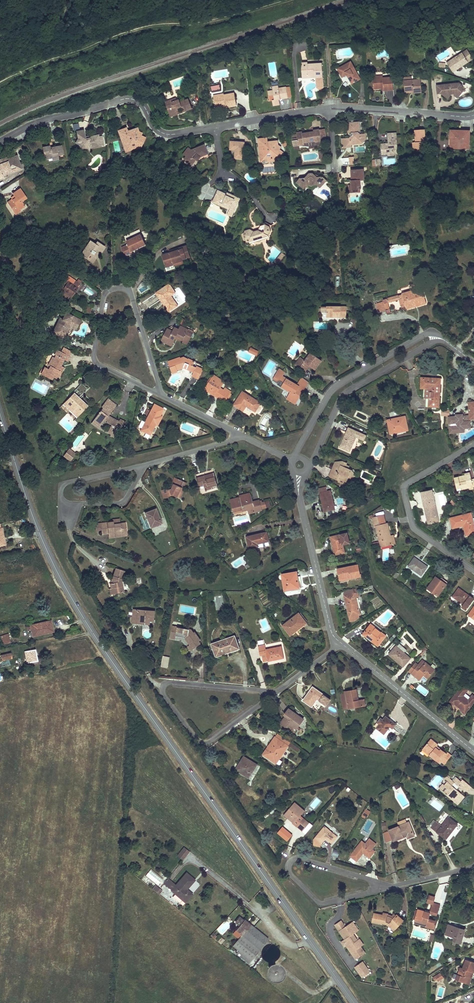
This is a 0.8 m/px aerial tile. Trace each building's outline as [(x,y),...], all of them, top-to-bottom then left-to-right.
[(447,63),(452,72),(466,64),(473,59),(469,52),(464,55),(462,53),(447,63)] [(315,77),(316,77),(323,77),(323,76),(323,63),(308,64),(308,62),(303,62),(303,66),(302,68),(302,75),(308,75),(309,76),(315,75),(315,77)] [(361,79),(351,62),(338,69),(343,77),(347,75),(349,74),(350,76),(348,77),(352,84),(361,79)] [(393,77),(383,78),(384,88),(384,91),(389,90),(394,90),(393,77)] [(381,88),(384,88),(383,78),(372,79),(373,89),(381,88)] [(413,80),(404,81),(405,91),(413,90),(413,92),(418,92),(422,92),(421,79),(413,80)] [(459,82),(440,85),(441,92),(443,94),(450,93),(450,92),(454,92),(461,92),(462,91),(462,84),(459,82)] [(279,89),(278,85),(272,86),(273,91),(274,100),(272,100),(273,106),(280,104),(279,99),(279,98),(281,97),(282,98),(288,98),(286,87),(279,89)] [(237,105),(235,93),(224,95),(224,94),(219,95),(219,97),(214,98),(215,107),(226,105),(226,107),(227,107),(231,107),(237,105)] [(191,109),(188,99),(179,102),(177,103),(176,101),(175,98),(165,102),(171,118),(180,114),(179,113),(178,110),(182,109),(183,112),(183,113),(188,111),(187,110),(191,109)] [(359,133),(361,133),(360,121),(355,121),(349,122),(349,127),(350,132),(352,132),(359,132),(359,133)] [(138,133),(137,129),(135,130),(131,132),(132,133),(131,133),(132,137),(129,138),(127,133),(126,130),(119,132),(126,150),(129,149),(133,149),(137,148),(138,150),(141,148),(145,139),(141,137),(142,135),(138,133)] [(321,141),(319,129),(313,130),(313,131),(308,132),(302,133),(304,142),(315,141),(315,142),(321,141)] [(426,141),(425,129),(420,129),(415,130),(416,142),(413,142),(414,148),(416,148),(424,147),(423,141),(426,141)] [(469,148),(470,130),(458,129),(451,129),(450,148),(469,148)] [(100,147),(98,136),(88,138),(88,139),(84,140),(84,139),(82,131),(77,132),(75,133),(76,140),(78,141),(79,145),(78,146),(79,151),(84,150),(88,153),(91,149),(100,147)] [(296,134),(297,138),(298,145),(304,144),(304,142),(302,133),(302,132),(296,133),(296,134)] [(359,132),(352,132),(352,136),(351,136),(351,137),(342,138),(343,144),(346,147),(352,146),(352,143),(352,141),(356,141),(358,143),(363,143),(366,138),(366,132),(361,133),(359,133),(359,132)] [(398,152),(397,132),(392,133),(388,133),(389,142),(389,144),(385,145),(385,149),(385,152),(389,152),(389,153),(389,155),(395,155),(395,152),(398,152)] [(264,139),(259,139),(260,156),(265,155),(267,157),(271,157),(272,159),(277,158),(282,152),(278,149),(280,147),(277,145),(277,141),(271,142),(271,144),(269,144),(270,147),(267,148),(266,142),(266,139),(264,139)] [(244,147),(244,142),(237,141),(231,141),(230,150),(235,150),(235,158),(243,158),(244,152),(244,147)] [(426,151),(426,141),(423,141),(424,147),(416,148),(417,151),(426,151)] [(207,154),(203,145),(195,148),(189,151),(184,157),(182,160),(191,166),(194,160),(197,156),(199,157),(207,154)] [(61,156),(59,147),(51,148),(51,150),(48,151),(47,149),(47,147),(44,147),(40,148),(41,154),(43,154),(44,160),(50,159),(56,158),(55,157),(61,156)] [(3,177),(2,174),(14,170),(14,167),(18,166),(15,157),(5,161),(6,162),(0,165),(0,178),(3,177)] [(3,177),(20,171),(18,166),(14,167),(14,170),(2,174),(3,177)] [(352,173),(352,180),(361,179),(365,179),(364,168),(351,169),(352,173)] [(316,177),(312,173),(307,174),(304,178),(298,179),(296,181),(298,182),(299,186),(302,189),(304,187),(306,185),(308,185),(310,184),(312,185),(315,184),(316,186),(318,187),(321,184),(321,181),(323,179),(321,176),(318,177),(316,177)] [(361,179),(352,180),(353,189),(361,188),(361,179)] [(25,198),(18,189),(10,194),(11,196),(13,199),(11,200),(10,199),(5,203),(8,206),(11,211),(15,208),(17,211),(23,206),(20,201),(25,198)] [(222,192),(218,191),(215,199),(219,200),(219,202),(230,208),(229,211),(228,213),(233,215),(240,199),(236,197),(235,199),(227,196),(227,195),(222,192)] [(219,200),(215,199),(213,203),(229,211),(230,208),(219,202),(219,200)] [(250,242),(269,236),(272,231),(271,227),(266,224),(264,225),(261,225),(259,230),(255,231),(250,228),(246,230),(244,234),(245,239),(250,242)] [(146,245),(141,235),(127,241),(128,245),(122,248),(126,256),(130,254),(132,253),(132,252),(146,245)] [(95,244),(90,241),(81,254),(88,258),(87,259),(93,263),(95,260),(101,252),(102,253),(106,247),(97,241),(95,244)] [(191,257),(187,245),(169,251),(170,252),(184,248),(187,258),(191,257)] [(187,258),(184,248),(170,252),(170,253),(163,255),(165,262),(166,267),(174,265),(174,263),(182,261),(182,260),(187,258)] [(68,282),(65,280),(62,285),(64,287),(62,290),(61,291),(69,297),(73,291),(75,292),(76,290),(79,287),(69,280),(68,282)] [(150,287),(148,284),(140,289),(142,292),(150,287)] [(175,293),(169,284),(157,293),(165,305),(169,311),(178,306),(171,296),(175,293)] [(427,303),(422,287),(402,293),(402,294),(383,300),(384,302),(376,304),(378,313),(386,311),(387,314),(391,313),(390,309),(388,309),(387,303),(388,303),(388,301),(399,298),(403,310),(406,309),(407,310),(414,307),(427,303)] [(86,288),(84,292),(91,297),(93,293),(86,288)] [(338,316),(347,316),(347,307),(327,306),(327,307),(322,307),(322,308),(320,308),(320,311),(322,311),(322,312),(327,312),(327,317),(336,317),(338,317),(338,316)] [(81,318),(67,311),(63,318),(60,316),(57,321),(59,322),(55,331),(61,335),(63,330),(64,331),(71,320),(78,323),(79,321),(81,318)] [(78,323),(71,320),(64,331),(63,330),(61,335),(64,336),(71,324),(76,326),(78,323)] [(196,331),(185,325),(184,328),(181,327),(179,330),(175,328),(173,332),(168,329),(162,341),(168,344),(171,345),(175,339),(177,336),(179,337),(178,338),(188,343),(190,338),(191,337),(193,338),(196,331)] [(179,337),(177,336),(175,339),(187,344),(188,343),(178,338),(179,337)] [(69,356),(71,351),(64,347),(61,352),(69,356)] [(63,372),(59,370),(61,366),(64,360),(67,361),(69,358),(70,356),(69,356),(61,352),(57,349),(54,355),(56,356),(55,358),(51,366),(49,369),(45,367),(41,374),(52,380),(54,377),(59,380),(63,372)] [(320,359),(311,353),(305,361),(303,359),(298,366),(305,371),(308,368),(305,366),(307,363),(310,365),(315,369),(317,367),(318,365),(317,364),(320,359)] [(193,366),(195,362),(189,359),(189,360),(184,358),(181,359),(181,358),(169,362),(173,373),(178,372),(177,370),(184,368),(185,366),(188,368),(187,369),(195,372),(194,374),(200,376),(201,372),(200,372),(202,369),(198,367),(197,367),(193,366)] [(204,366),(195,362),(193,366),(197,367),(198,367),(202,369),(200,372),(201,372),(204,366)] [(285,373),(279,369),(274,379),(279,382),(277,384),(291,392),(287,399),(296,404),(299,398),(302,393),(299,391),(301,387),(297,385),(283,376),(285,373)] [(220,388),(224,382),(214,376),(212,379),(208,385),(208,386),(205,389),(211,393),(214,395),(218,389),(217,389),(218,387),(220,388)] [(302,377),(298,382),(306,386),(308,382),(302,377)] [(430,386),(430,388),(430,391),(429,397),(429,399),(429,406),(439,407),(441,378),(436,378),(436,379),(436,380),(433,379),(427,378),(422,378),(421,385),(430,386)] [(36,382),(33,388),(44,393),(46,387),(36,382)] [(84,386),(82,383),(76,390),(82,395),(88,389),(84,386)] [(219,398),(224,390),(220,388),(218,387),(217,389),(218,389),(214,395),(219,398)] [(224,402),(231,392),(225,388),(224,390),(219,398),(224,402)] [(260,403),(243,392),(235,405),(240,408),(243,410),(247,405),(256,411),(256,410),(260,404),(260,403)] [(88,406),(74,393),(73,394),(87,407),(88,406)] [(87,407),(73,394),(68,398),(69,399),(65,404),(77,416),(81,412),(82,412),(87,407)] [(112,402),(108,399),(102,406),(103,407),(93,422),(99,426),(104,419),(107,421),(106,422),(111,425),(108,433),(110,434),(109,435),(110,435),(110,436),(114,438),(119,429),(121,429),(123,426),(124,426),(126,422),(120,419),(119,421),(109,416),(116,405),(112,402)] [(77,416),(65,404),(63,405),(76,418),(77,416)] [(155,404),(141,430),(150,435),(155,425),(157,426),(165,409),(161,407),(155,404)] [(464,416),(449,417),(449,424),(456,424),(456,426),(449,427),(450,434),(465,433),(465,429),(471,429),(471,421),(464,421),(464,416)] [(408,430),(405,417),(393,419),(388,420),(391,434),(408,430)] [(65,418),(60,423),(70,432),(74,427),(65,418)] [(182,423),(180,429),(191,433),(194,427),(182,423)] [(367,435),(349,427),(342,441),(339,448),(350,452),(356,438),(364,441),(367,435)] [(85,438),(81,435),(73,445),(77,448),(85,438)] [(70,461),(75,454),(68,449),(66,452),(69,455),(67,459),(70,461)] [(340,462),(339,461),(335,465),(334,467),(338,469),(339,470),(338,471),(341,474),(339,477),(331,473),(330,477),(338,481),(338,482),(343,484),(344,482),(346,478),(348,476),(350,478),(351,479),(356,475),(353,469),(351,471),(349,468),(349,466),(346,465),(347,463),(343,461),(340,462)] [(338,469),(334,467),(333,469),(331,473),(339,477),(341,474),(338,471),(339,470),(338,469)] [(218,485),(215,473),(206,476),(205,472),(201,473),(196,475),(199,486),(205,485),(207,490),(212,488),(212,487),(218,485)] [(471,474),(465,475),(462,476),(458,477),(461,488),(473,485),(473,487),(473,479),(472,479),(471,474)] [(473,487),(473,485),(461,488),(458,477),(455,478),(457,490),(473,487)] [(183,494),(185,489),(185,488),(187,483),(184,482),(178,479),(175,478),(173,483),(175,484),(172,489),(171,489),(170,489),(169,488),(162,490),(165,498),(174,495),(178,497),(180,492),(183,494)] [(327,491),(326,487),(319,489),(321,497),(325,512),(335,509),(331,491),(327,491)] [(438,521),(432,491),(422,493),(424,503),(429,523),(438,521)] [(261,503),(260,500),(253,502),(251,494),(240,497),(230,500),(233,512),(243,509),(247,507),(248,511),(249,514),(263,510),(262,509),(261,503)] [(162,523),(156,509),(150,511),(145,513),(151,527),(162,523)] [(471,514),(451,519),(453,528),(464,526),(465,530),(466,535),(473,533),(473,525),(471,514)] [(386,524),(385,520),(374,523),(375,527),(376,527),(381,546),(392,544),(391,537),(389,527),(388,524),(386,524)] [(103,535),(109,534),(110,538),(115,537),(115,535),(127,533),(126,523),(120,524),(114,525),(113,522),(103,523),(95,524),(96,532),(102,531),(103,535)] [(267,533),(247,537),(250,548),(258,547),(259,548),(269,546),(268,541),(267,533)] [(348,544),(346,533),(331,537),(333,548),(335,555),(345,553),(343,545),(348,544)] [(421,562),(415,558),(409,567),(421,576),(428,567),(421,562)] [(361,576),(358,565),(338,569),(339,574),(340,579),(351,577),(351,578),(361,576)] [(124,571),(116,568),(114,573),(112,579),(113,583),(110,584),(111,588),(114,588),(115,593),(123,592),(121,581),(124,571)] [(299,581),(297,572),(282,574),(285,591),(300,588),(299,581)] [(438,578),(436,577),(428,588),(438,595),(445,585),(439,581),(440,580),(438,578)] [(464,592),(459,587),(452,597),(462,604),(464,601),(466,602),(464,605),(463,607),(466,609),(473,598),(470,596),(464,592)] [(359,597),(359,593),(355,593),(345,596),(347,606),(350,621),(355,620),(360,617),(359,615),(360,614),(356,597),(359,597)] [(155,611),(133,610),(133,623),(154,624),(155,611)] [(307,623),(299,613),(283,625),(291,635),(304,625),(307,623)] [(51,621),(31,626),(33,637),(54,632),(51,621)] [(381,632),(371,624),(370,626),(380,634),(381,632)] [(386,636),(381,632),(380,634),(370,626),(363,634),(373,641),(378,646),(386,636)] [(172,628),(171,636),(176,637),(176,636),(185,638),(190,645),(189,645),(193,650),(200,645),(201,644),(199,641),(201,640),(195,632),(194,633),(191,630),(178,627),(177,629),(172,628)] [(11,643),(8,632),(0,634),(0,639),(0,641),(3,641),(3,644),(11,643)] [(240,649),(235,636),(212,644),(217,657),(228,653),(240,649)] [(285,658),(282,646),(266,649),(265,645),(259,647),(261,656),(263,655),(264,660),(265,660),(266,661),(268,660),(269,662),(278,660),(285,658)] [(411,658),(397,646),(389,654),(395,659),(403,666),(411,658)] [(36,650),(25,652),(28,663),(38,661),(36,650)] [(168,668),(170,657),(163,656),(161,667),(168,668)] [(412,674),(418,666),(414,662),(407,670),(412,674)] [(418,666),(412,674),(415,676),(419,680),(423,675),(427,678),(434,670),(426,663),(424,665),(422,667),(419,665),(418,666)] [(463,686),(450,702),(453,704),(454,703),(458,706),(462,709),(461,711),(465,713),(473,701),(473,696),(473,695),(469,700),(463,696),(467,690),(463,686)] [(331,700),(315,688),(311,693),(310,692),(304,700),(312,706),(317,699),(327,706),(331,700)] [(359,700),(357,689),(351,691),(341,693),(344,709),(366,706),(365,700),(359,700)] [(304,719),(289,709),(284,716),(285,716),(283,719),(281,723),(287,727),(289,723),(297,729),(304,719)] [(391,720),(386,717),(383,720),(381,719),(378,723),(379,725),(377,728),(384,734),(390,727),(392,728),(396,724),(391,720)] [(277,764),(289,746),(288,745),(290,742),(277,734),(275,737),(268,747),(263,755),(277,764)] [(438,744),(431,738),(424,747),(430,752),(429,754),(440,763),(441,761),(444,764),(452,756),(448,752),(447,753),(445,752),(441,749),(440,750),(436,747),(437,746),(438,744)] [(297,752),(301,748),(292,742),(289,746),(297,752)] [(257,765),(244,757),(241,761),(239,765),(241,766),(237,771),(249,778),(257,765)] [(464,796),(456,789),(457,787),(458,786),(461,788),(462,787),(466,782),(461,778),(459,780),(456,776),(452,780),(446,775),(443,778),(448,782),(445,785),(444,785),(440,789),(457,804),(464,796)] [(471,786),(466,782),(462,787),(466,791),(471,786)] [(304,811),(295,803),(284,815),(293,823),(297,818),(297,819),(300,816),(304,811)] [(309,823),(304,818),(303,819),(301,822),(297,826),(300,829),(303,831),(309,823)] [(457,824),(448,818),(442,825),(436,820),(430,828),(436,832),(437,832),(446,839),(449,835),(457,824)] [(414,836),(409,822),(405,824),(399,826),(390,830),(394,841),(399,839),(407,836),(408,838),(414,836)] [(325,826),(314,839),(314,845),(318,846),(321,847),(322,843),(326,838),(332,843),(337,837),(325,826)] [(370,858),(375,851),(372,849),(377,844),(370,839),(366,843),(363,840),(350,855),(353,858),(356,861),(363,853),(370,858)] [(187,850),(184,847),(179,853),(185,857),(189,851),(187,850)] [(173,882),(168,888),(175,894),(179,898),(185,902),(192,895),(187,890),(195,880),(187,873),(176,885),(173,882)] [(164,884),(168,888),(173,882),(168,879),(164,884)] [(433,905),(433,906),(432,908),(433,909),(431,915),(437,917),(440,907),(436,906),(433,905)] [(418,911),(415,920),(427,924),(426,926),(426,928),(432,930),(435,922),(429,920),(431,915),(418,911)] [(383,915),(373,913),(372,922),(381,923),(382,923),(386,924),(388,922),(396,929),(403,921),(399,917),(397,915),(396,916),(393,914),(391,917),(388,916),(388,914),(383,913),(383,915)] [(235,923),(240,927),(236,932),(233,935),(238,940),(233,946),(240,951),(251,961),(268,940),(255,929),(240,917),(235,923)] [(346,927),(341,920),(335,925),(339,931),(346,927)] [(354,934),(359,930),(353,922),(346,927),(339,931),(346,940),(348,944),(346,945),(356,960),(365,953),(361,947),(364,945),(360,939),(358,940),(355,942),(350,936),(354,934)] [(396,929),(388,922),(386,924),(395,931),(396,929)] [(461,943),(465,929),(459,928),(449,925),(446,934),(454,937),(453,941),(456,941),(461,943)] [(237,955),(248,964),(251,961),(240,951),(237,955)] [(467,960),(463,968),(461,967),(459,975),(461,975),(459,981),(467,983),(472,972),(473,972),(473,962),(467,960)] [(363,962),(355,968),(362,978),(370,972),(363,962)] [(441,973),(434,978),(436,981),(437,980),(439,982),(445,978),(441,973)]
